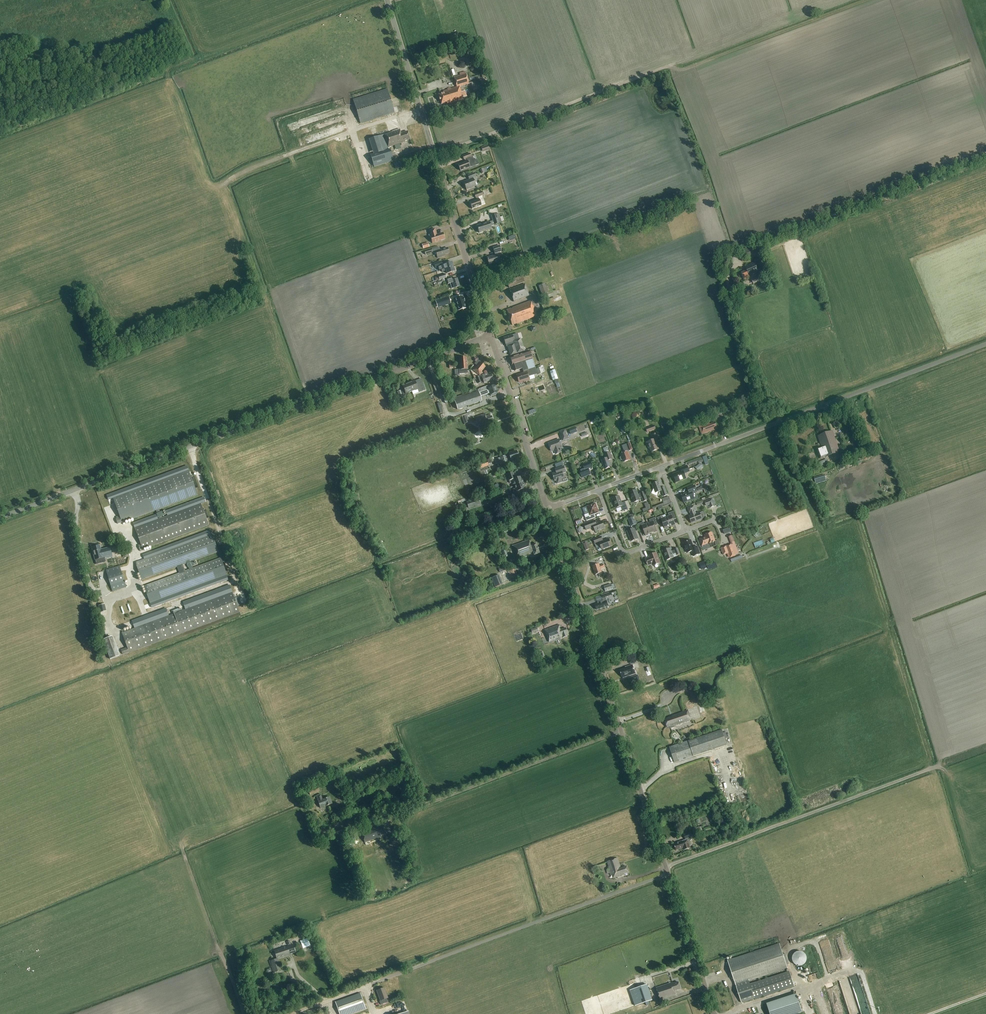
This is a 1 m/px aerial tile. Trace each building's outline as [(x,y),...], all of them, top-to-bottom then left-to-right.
[(468,45),(471,53),(477,51),(474,43),(468,45)] [(459,74),(460,76),(454,78),(457,87),(443,91),(443,93),(438,95),(441,104),(446,103),(447,104),(463,100),(461,96),(462,95),(460,87),(469,84),(466,74),(465,74),(464,72),(459,74)] [(394,113),(387,89),(353,100),(360,124),(394,113)] [(400,130),(384,135),(388,147),(405,142),(405,141),(410,140),(407,131),(401,133),(400,130)] [(390,149),(370,155),(374,167),(393,161),(390,149)] [(474,160),(473,157),(471,157),(470,154),(463,156),(464,160),(465,162),(458,165),(460,171),(470,167),(479,164),(477,159),(474,160)] [(464,183),(466,190),(476,186),(474,183),(477,182),(475,178),(476,177),(474,173),(467,176),(469,180),(464,183)] [(485,204),(482,196),(483,195),(482,192),(474,195),(476,198),(477,200),(470,203),(472,209),(485,204)] [(493,221),(477,226),(479,233),(492,229),(491,226),(501,223),(501,222),(504,221),(502,217),(500,218),(498,214),(491,216),(493,221)] [(443,233),(437,235),(435,229),(428,231),(430,237),(432,244),(438,242),(445,240),(443,233)] [(495,255),(487,258),(489,265),(500,262),(497,253),(501,252),(499,246),(493,248),(495,255)] [(449,253),(447,248),(438,251),(436,251),(438,258),(446,256),(445,255),(449,253)] [(744,252),(747,258),(755,254),(752,248),(744,252)] [(453,267),(452,262),(444,265),(445,267),(441,268),(442,270),(453,267)] [(741,273),(744,280),(750,277),(750,276),(758,272),(754,263),(745,267),(747,270),(741,273)] [(507,282),(509,288),(524,282),(522,276),(507,282)] [(459,287),(457,279),(452,281),(451,279),(446,281),(447,285),(449,284),(451,289),(459,287)] [(525,284),(509,290),(513,302),(529,296),(525,284)] [(546,284),(545,285),(545,284),(539,286),(542,295),(548,293),(548,292),(549,291),(546,284)] [(445,297),(435,300),(437,308),(447,305),(450,304),(448,296),(445,297)] [(462,296),(454,298),(458,311),(466,309),(464,302),(465,302),(464,298),(463,298),(462,296)] [(537,316),(533,306),(532,306),(531,303),(530,301),(507,310),(508,315),(508,317),(509,319),(510,320),(512,325),(537,316)] [(538,331),(526,335),(529,344),(541,340),(538,331)] [(512,336),(503,338),(505,344),(506,344),(507,346),(510,355),(524,351),(520,339),(514,341),(512,336)] [(516,355),(510,357),(514,370),(515,371),(522,369),(523,371),(530,369),(534,368),(534,367),(533,364),(529,351),(522,353),(523,354),(516,356),(516,355)] [(466,358),(459,358),(460,370),(454,370),(455,376),(459,376),(459,374),(468,374),(467,364),(468,364),(467,361),(466,358)] [(485,367),(480,363),(476,368),(475,367),(473,370),(480,375),(482,373),(481,372),(485,367)] [(540,368),(536,369),(537,374),(538,375),(542,374),(542,373),(544,372),(542,365),(540,366),(540,368)] [(523,373),(516,375),(519,382),(525,380),(526,382),(529,381),(529,379),(528,377),(533,375),(530,369),(523,371),(523,373)] [(550,372),(553,381),(558,380),(555,370),(550,372)] [(493,380),(491,375),(488,375),(488,374),(485,375),(480,376),(476,378),(478,384),(482,382),(483,382),(484,383),(493,380)] [(425,382),(423,383),(422,382),(416,385),(415,381),(408,384),(411,392),(418,390),(418,391),(421,390),(421,391),(427,389),(426,386),(425,382)] [(411,392),(408,384),(402,386),(404,389),(401,390),(403,396),(406,395),(406,394),(411,392)] [(490,386),(475,391),(453,399),(457,410),(482,401),(480,397),(490,393),(491,396),(497,394),(497,393),(494,385),(490,387),(490,386)] [(461,416),(464,424),(469,422),(467,418),(472,416),(471,413),(461,416)] [(485,414),(476,417),(479,427),(484,425),(485,428),(492,425),(491,423),(492,422),(492,421),(493,420),(491,416),(490,415),(486,416),(485,414)] [(700,426),(703,434),(717,429),(715,422),(707,426),(706,424),(700,426)] [(559,433),(560,434),(562,441),(568,439),(565,431),(559,433)] [(832,432),(818,437),(822,447),(817,449),(820,459),(826,457),(839,452),(832,432)] [(652,452),(659,450),(656,443),(661,441),(658,434),(652,436),(654,440),(647,443),(649,449),(650,448),(652,452)] [(559,440),(549,444),(552,451),(554,450),(556,454),(561,452),(560,448),(562,448),(559,440)] [(621,457),(620,458),(621,461),(622,461),(623,460),(624,462),(631,460),(628,452),(632,450),(630,444),(626,445),(622,446),(625,453),(621,454),(622,457),(621,457)] [(500,458),(495,460),(496,463),(496,465),(500,463),(501,467),(509,464),(508,461),(511,460),(511,461),(519,458),(517,455),(516,451),(509,454),(506,455),(506,456),(500,458)] [(605,470),(612,467),(609,461),(612,460),(610,453),(605,455),(606,459),(602,461),(605,470)] [(702,457),(688,462),(689,466),(704,461),(702,457)] [(478,464),(480,469),(488,466),(487,464),(494,462),(492,458),(489,459),(490,460),(478,464)] [(591,474),(589,470),(592,469),(590,462),(583,464),(584,466),(581,467),(580,468),(580,469),(580,470),(579,471),(580,474),(579,474),(579,475),(579,477),(581,478),(582,477),(582,478),(585,477),(591,474)] [(685,474),(690,472),(688,465),(681,468),(682,471),(674,474),(677,482),(686,478),(685,474)] [(187,466),(106,495),(108,500),(113,498),(119,516),(120,518),(116,520),(118,525),(198,495),(187,466)] [(564,478),(563,474),(566,473),(564,467),(555,470),(556,473),(552,474),(555,481),(556,481),(557,484),(563,482),(562,479),(564,478)] [(523,483),(521,477),(515,479),(513,472),(506,474),(510,484),(513,483),(514,486),(523,483)] [(824,475),(814,478),(816,484),(826,481),(824,475)] [(655,487),(653,491),(652,494),(657,496),(659,492),(662,491),(664,496),(668,495),(665,487),(661,489),(659,482),(653,484),(654,487),(655,487)] [(519,491),(525,489),(523,483),(514,486),(515,489),(509,491),(513,500),(521,497),(519,491)] [(689,493),(681,495),(684,503),(690,501),(698,498),(695,492),(697,491),(695,485),(687,488),(689,493)] [(638,495),(636,490),(630,493),(634,503),(640,500),(640,499),(642,498),(643,502),(647,500),(644,492),(640,493),(641,494),(638,495)] [(663,498),(665,502),(663,502),(664,503),(664,505),(671,503),(669,496),(663,498)] [(622,503),(619,497),(613,499),(616,508),(620,507),(622,512),(628,510),(626,504),(625,502),(622,503)] [(466,503),(468,509),(480,505),(478,499),(466,503)] [(704,502),(706,507),(709,506),(710,508),(715,507),(712,499),(704,502)] [(643,511),(650,509),(648,501),(644,503),(646,507),(642,508),(643,511)] [(209,525),(201,504),(135,528),(141,544),(138,545),(140,551),(143,550),(142,549),(209,525)] [(587,507),(582,508),(585,515),(584,515),(585,518),(587,521),(596,518),(594,514),(595,514),(599,513),(596,504),(587,507)] [(702,519),(700,513),(695,514),(694,510),(695,510),(694,506),(688,508),(690,512),(692,516),(689,517),(692,523),(702,519)] [(669,516),(666,518),(670,527),(675,525),(673,520),(676,519),(673,512),(668,514),(669,516)] [(666,518),(663,519),(662,516),(657,518),(660,525),(663,524),(665,529),(670,527),(666,518)] [(627,519),(630,527),(636,524),(634,517),(627,519)] [(647,524),(651,533),(654,532),(654,533),(657,532),(655,526),(658,525),(655,518),(649,520),(650,523),(647,524)] [(595,520),(588,523),(584,525),(586,531),(594,528),(595,532),(605,528),(602,521),(596,524),(595,520)] [(643,522),(638,524),(641,532),(643,531),(646,536),(649,535),(648,534),(651,533),(647,524),(644,525),(643,522)] [(638,539),(634,529),(628,531),(631,542),(638,539)] [(705,537),(699,540),(702,546),(704,551),(711,548),(709,544),(715,542),(712,532),(705,535),(705,537)] [(219,552),(212,534),(135,563),(141,580),(177,567),(179,573),(144,586),(150,603),(227,575),(220,558),(193,568),(192,566),(197,564),(196,561),(190,563),(190,562),(219,552)] [(601,537),(593,540),(596,548),(597,548),(598,551),(602,550),(611,546),(609,539),(603,541),(601,537)] [(763,539),(754,542),(756,547),(765,543),(763,539)] [(539,553),(536,544),(531,545),(529,540),(512,546),(516,558),(533,552),(534,555),(539,553)] [(694,548),(691,541),(684,543),(687,553),(692,552),(694,557),(700,554),(697,547),(694,548)] [(736,556),(734,551),(736,550),(734,545),(732,546),(731,545),(720,549),(723,556),(727,555),(728,558),(729,558),(730,558),(736,556)] [(100,546),(92,548),(95,560),(105,558),(105,559),(112,557),(110,547),(101,550),(100,546)] [(670,548),(663,551),(666,561),(674,558),(673,555),(676,554),(677,556),(680,554),(678,549),(675,550),(671,552),(670,548)] [(656,554),(649,556),(650,558),(646,559),(648,565),(652,564),(653,566),(660,563),(656,554)] [(599,564),(593,566),(595,575),(602,573),(601,569),(605,568),(604,564),(599,566),(599,564)] [(119,566),(106,570),(112,592),(126,587),(119,566)] [(514,568),(508,570),(511,579),(517,577),(516,574),(514,568)] [(499,576),(491,579),(494,588),(502,585),(499,576)] [(232,592),(122,633),(127,648),(121,650),(123,655),(239,612),(232,592)] [(599,604),(595,605),(596,610),(608,606),(605,598),(610,596),(609,593),(601,596),(603,602),(599,604)] [(568,636),(566,628),(561,630),(559,626),(545,631),(549,643),(563,637),(563,638),(568,636)] [(119,656),(112,636),(103,640),(110,659),(119,656)] [(625,668),(619,670),(622,678),(635,674),(633,665),(625,667),(625,668)] [(665,720),(667,727),(670,727),(671,728),(672,728),(675,727),(674,726),(691,720),(688,711),(672,716),(672,717),(665,720)] [(727,745),(726,741),(722,730),(669,748),(674,763),(727,745)] [(308,790),(310,795),(319,792),(317,787),(308,790)] [(322,799),(321,794),(316,796),(318,800),(321,808),(332,804),(329,797),(323,799),(322,799)] [(378,827),(361,833),(365,843),(382,837),(381,835),(386,833),(384,826),(378,828),(378,827)] [(320,831),(323,837),(332,833),(330,827),(320,831)] [(678,843),(674,845),(676,851),(684,848),(684,850),(690,848),(689,844),(690,844),(689,839),(688,838),(692,837),(691,833),(684,835),(685,839),(686,840),(682,842),(682,841),(678,843)] [(354,836),(345,839),(347,844),(356,840),(354,836)] [(607,862),(609,867),(608,867),(610,876),(612,875),(613,879),(628,873),(626,867),(621,868),(618,858),(607,862)] [(294,944),(274,950),(277,959),(271,960),(273,967),(271,967),(273,973),(280,971),(277,959),(290,954),(296,952),(294,944)] [(780,945),(728,962),(733,979),(735,984),(741,1003),(794,986),(789,972),(750,985),(748,980),(787,968),(780,945)] [(793,954),(792,957),(792,959),(792,961),(793,963),(795,965),(797,966),(799,966),(802,966),(804,965),(805,963),(806,961),(807,959),(806,957),(805,954),(804,953),(802,952),(799,951),(797,952),(795,953),(793,954)] [(680,989),(678,982),(674,983),(673,983),(656,988),(660,1000),(676,994),(675,991),(680,989)] [(647,985),(630,990),(635,1006),(652,1000),(647,985)] [(388,998),(384,988),(377,991),(380,1000),(379,1001),(381,1005),(388,1002),(387,999),(388,998)] [(366,1009),(360,993),(335,1002),(339,1013),(351,1013),(366,1009)] [(768,1005),(771,1013),(793,1013),(802,1011),(797,995),(768,1005)]
